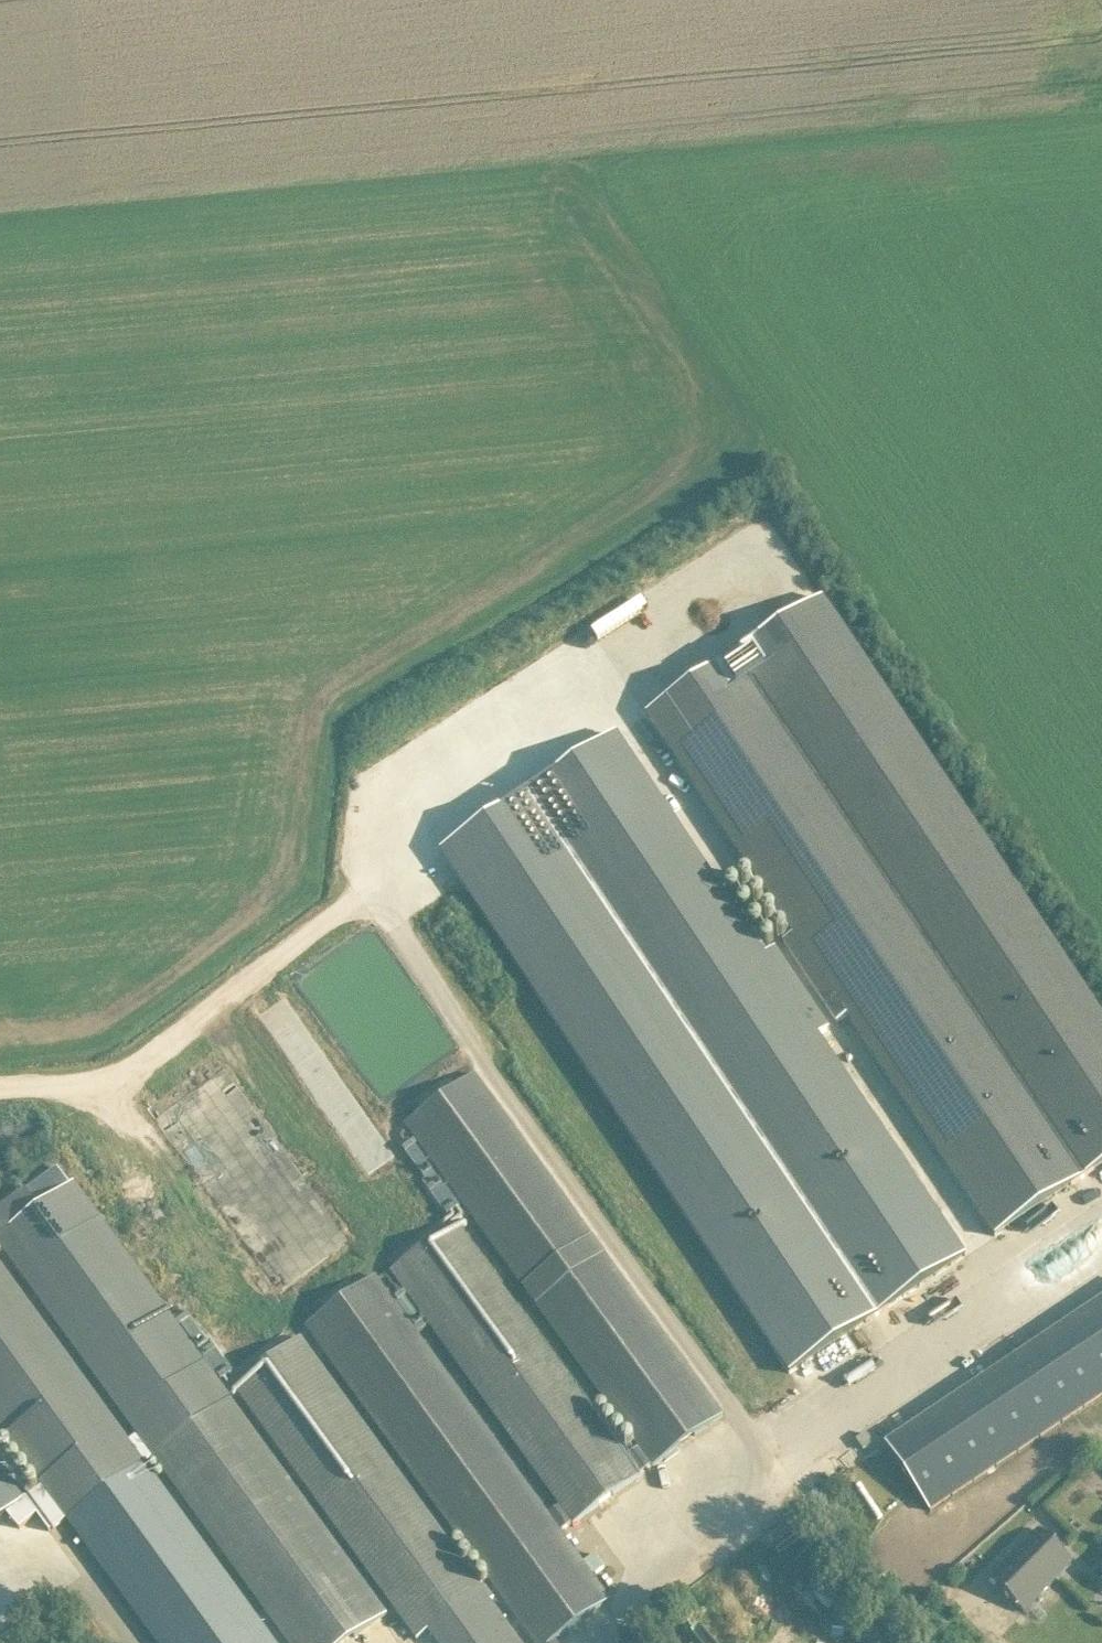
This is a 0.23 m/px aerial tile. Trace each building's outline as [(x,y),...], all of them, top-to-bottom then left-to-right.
[(647,716),(794,936),(784,943),(838,1023),(848,1016),(995,1236),(1101,1165),(1101,1016),(823,599),(647,716)] [(617,735),(441,853),(789,1374),(966,1256),(819,1037),(829,1030),(775,949),(765,956),(617,735)] [(393,1296),(391,1293),(388,1295),(374,1275),(304,1325),(534,1642),(558,1642),(555,1638),(610,1598),(592,1574),(605,1565),(596,1553),(584,1562),(562,1530),(721,1414),(475,1072),(403,1124),(636,1449),(625,1457),(455,1221),(389,1269),(402,1288),(393,1296)] [(66,1520),(156,1642),(276,1642),(145,1463),(152,1458),(287,1642),(348,1642),(387,1615),(75,1183),(70,1186),(57,1168),(0,1209),(0,1253),(2,1251),(137,1436),(130,1441),(0,1263),(0,1430),(41,1487),(25,1499),(49,1531),(66,1520)] [(1101,1397),(1101,1300),(1087,1310),(915,1424),(909,1428),(887,1443),(887,1444),(895,1456),(931,1510),(1101,1397)] [(492,1599),(494,1598),(301,1336),(231,1388),(417,1640),(428,1632),(468,1603),(476,1613),(492,1599)] [(866,1434),(856,1441),(863,1450),(873,1443),(866,1434)] [(23,1500),(0,1472),(0,1519),(23,1500)] [(1039,1531),(991,1580),(1024,1613),(1053,1583),(1040,1571),(1060,1551),(1039,1531)] [(492,1599),(476,1613),(468,1603),(428,1632),(435,1642),(522,1642),(492,1599)]
